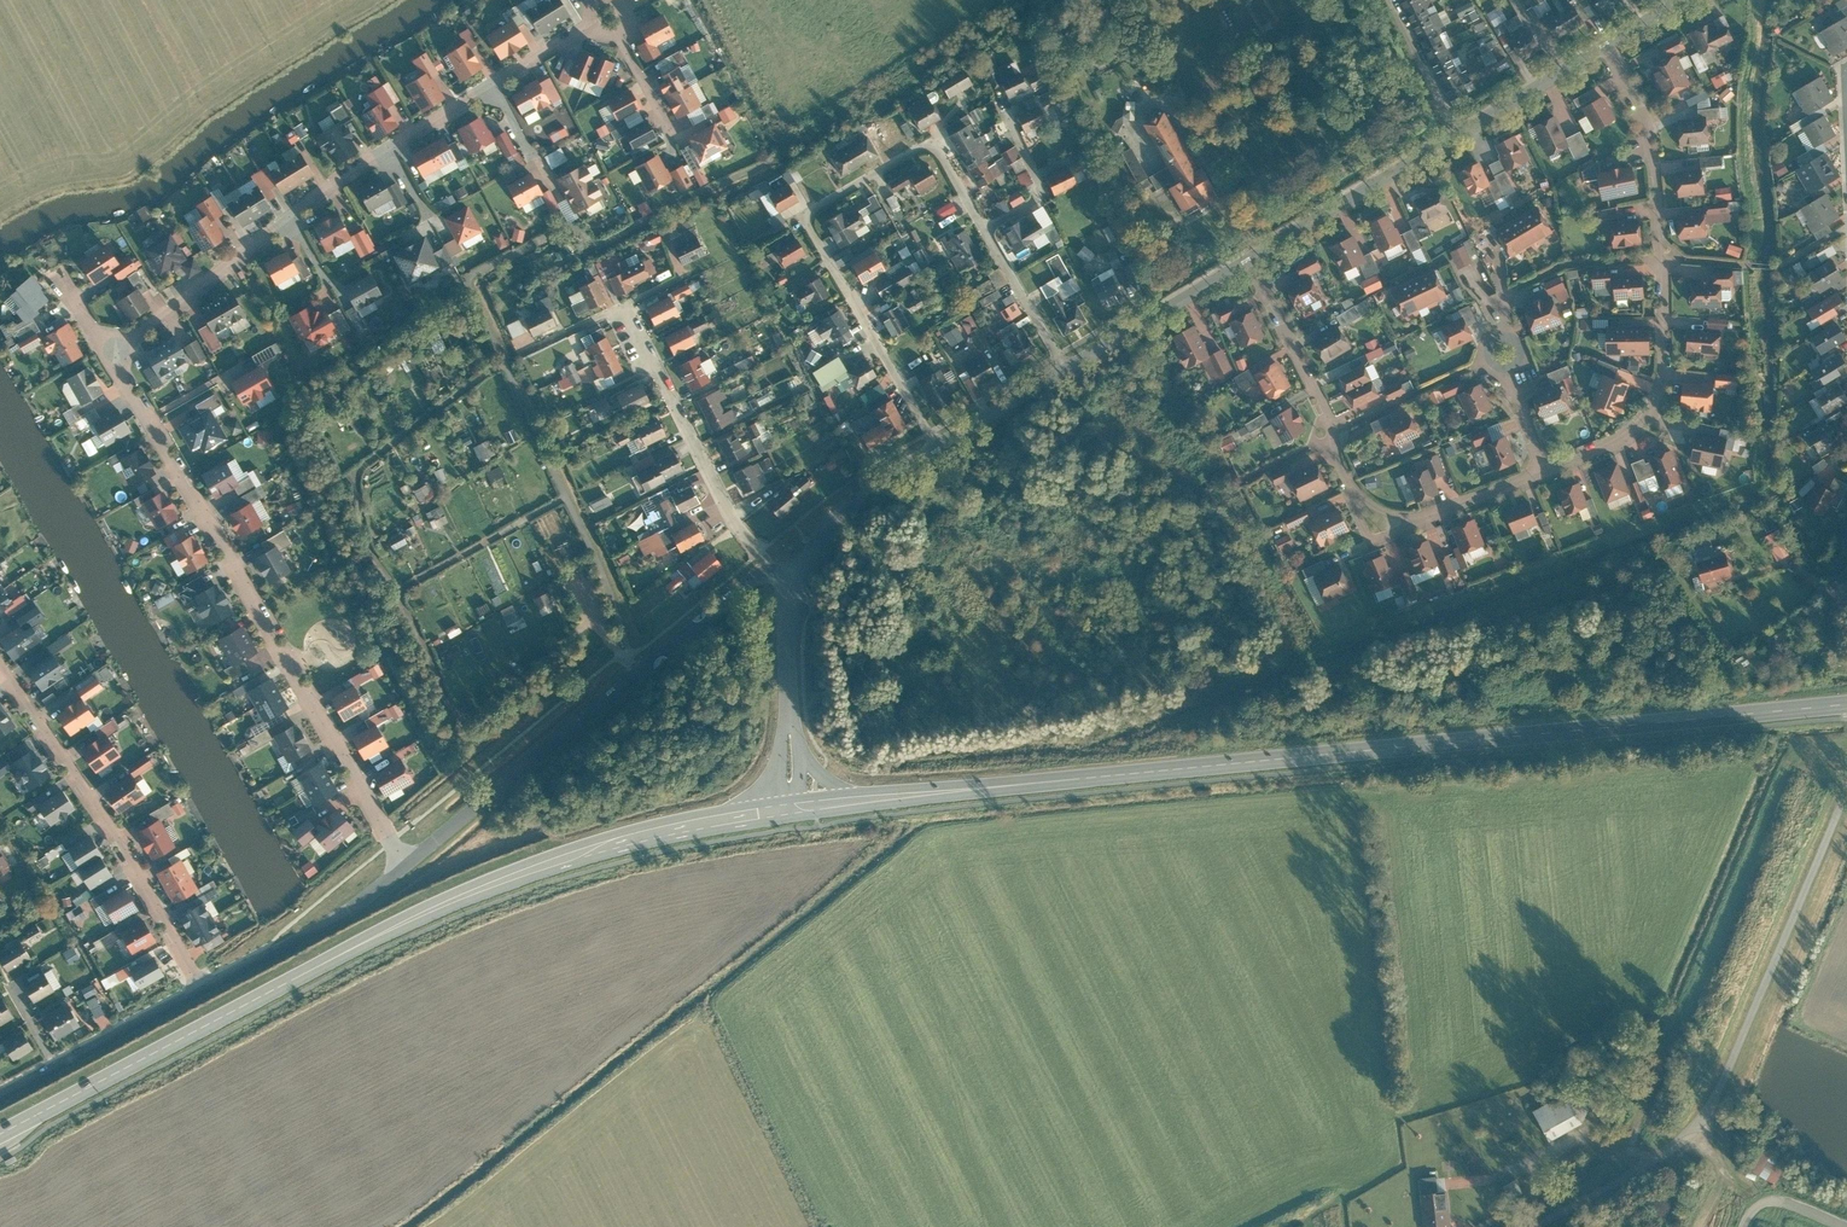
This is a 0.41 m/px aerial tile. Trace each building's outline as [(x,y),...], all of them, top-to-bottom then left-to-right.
[(555,24),(569,15),(559,0),(541,0),(540,1),(555,24)] [(1405,12),(1430,0),(1400,0),(1399,1),(1405,12)] [(1411,25),(1429,16),(1426,8),(1433,5),(1431,0),(1430,0),(1405,12),(1411,25)] [(1601,11),(1619,0),(1594,0),(1601,11)] [(555,24),(540,1),(525,11),(540,34),(555,24)] [(1471,1),(1455,9),(1458,16),(1474,9),(1471,1)] [(1572,4),(1558,13),(1569,30),(1583,22),(1573,6),(1572,4)] [(513,18),(517,26),(524,21),(514,5),(502,13),(507,21),(513,18)] [(1496,25),(1511,19),(1505,5),(1490,11),(1496,25)] [(1531,6),(1526,9),(1533,21),(1538,18),(1531,6)] [(1475,11),(1465,16),(1469,22),(1478,18),(1475,11)] [(1411,25),(1418,39),(1444,25),(1437,12),(1429,16),(1411,25)] [(662,13),(639,26),(646,40),(650,47),(656,44),(673,35),(662,13)] [(1545,21),(1556,39),(1569,30),(1558,13),(1545,21)] [(1822,31),(1829,44),(1827,45),(1834,55),(1846,48),(1846,16),(1822,31)] [(507,21),(485,35),(500,59),(527,42),(517,26),(513,18),(507,21)] [(1711,21),(1689,33),(1701,55),(1733,37),(1726,24),(1715,30),(1711,21)] [(1482,22),(1474,25),(1477,31),(1485,27),(1482,22)] [(1511,41),(1521,59),(1541,47),(1530,29),(1528,30),(1524,24),(1509,33),(1513,39),(1511,41)] [(1418,39),(1424,50),(1442,41),(1439,34),(1446,30),(1444,25),(1418,39)] [(1681,37),(1662,46),(1667,56),(1686,47),(1681,37)] [(1494,39),(1479,47),(1482,54),(1498,46),(1494,39)] [(650,47),(646,40),(637,44),(646,60),(660,53),(656,44),(650,47)] [(466,41),(445,54),(460,79),(481,66),(466,41)] [(1424,50),(1431,64),(1457,51),(1453,44),(1445,48),(1442,41),(1424,50)] [(1514,49),(1508,52),(1514,63),(1520,59),(1514,49)] [(428,71),(431,77),(438,73),(425,51),(411,59),(421,75),(428,71)] [(575,61),(570,75),(586,81),(587,79),(596,57),(580,51),(575,61)] [(1431,64),(1437,76),(1455,67),(1450,57),(1458,53),(1457,51),(1431,64)] [(1651,67),(1658,81),(1683,68),(1676,54),(1651,67)] [(597,56),(596,57),(587,79),(605,87),(606,83),(611,70),(614,62),(597,56)] [(570,75),(575,61),(567,58),(559,79),(567,82),(570,75)] [(1504,58),(1494,63),(1498,71),(1508,66),(1504,58)] [(1001,84),(995,70),(990,59),(980,62),(991,88),(1001,84)] [(1009,63),(995,70),(1001,84),(1007,98),(1026,89),(1019,72),(1014,74),(1009,63)] [(656,79),(666,98),(691,85),(680,66),(656,79)] [(1437,76),(1443,89),(1469,76),(1466,70),(1458,73),(1455,67),(1437,76)] [(1690,82),(1683,68),(1658,81),(1664,94),(1690,82)] [(617,72),(611,70),(606,83),(612,85),(617,72)] [(421,75),(405,85),(420,111),(443,97),(431,77),(428,71),(421,75)] [(940,85),(948,97),(971,84),(964,71),(940,85)] [(1714,77),(1719,86),(1730,80),(1726,71),(1714,77)] [(1044,81),(1041,73),(1027,79),(1031,87),(1044,81)] [(549,76),(537,82),(546,99),(558,93),(549,76)] [(1471,80),(1469,76),(1443,89),(1448,100),(1466,91),(1463,83),(1471,80)] [(1834,98),(1821,76),(1795,91),(1803,104),(1801,105),(1807,115),(1822,106),(1834,98)] [(524,89),(511,95),(520,112),(534,106),(536,109),(548,102),(546,99),(537,82),(536,79),(523,86),(524,89)] [(366,95),(373,108),(384,101),(388,107),(401,99),(389,81),(366,95)] [(691,85),(666,98),(677,117),(701,104),(691,85)] [(1729,100),(1738,93),(1731,85),(1722,92),(1729,100)] [(630,90),(609,102),(617,116),(619,119),(623,117),(640,107),(630,90)] [(1589,91),(1573,100),(1577,107),(1592,98),(1589,91)] [(1603,96),(1582,107),(1595,130),(1615,118),(1603,96)] [(919,130),(940,118),(927,97),(907,109),(919,130)] [(1052,98),(1043,102),(1046,109),(1055,105),(1052,98)] [(373,108),(362,115),(376,139),(399,125),(388,107),(384,101),(373,108)] [(329,110),(337,124),(341,121),(343,124),(354,118),(344,102),(329,110)] [(708,103),(700,107),(706,117),(714,113),(708,103)] [(734,104),(721,111),(727,123),(741,116),(734,104)] [(1037,104),(1016,114),(1024,132),(1046,122),(1037,104)] [(1803,127),(1825,115),(1827,114),(1822,106),(1807,115),(1798,120),(1803,127)] [(1719,107),(1698,109),(1699,118),(1720,116),(1719,107)] [(1123,108),(1117,112),(1117,119),(1123,123),(1130,119),(1130,112),(1123,108)] [(1198,169),(1164,112),(1144,124),(1168,166),(1178,183),(1172,187),(1170,188),(1183,211),(1197,203),(1201,209),(1219,199),(1213,190),(1215,188),(1202,167),(1198,169)] [(1836,134),(1825,115),(1803,127),(1814,147),(1823,141),(1836,134)] [(482,116),(457,129),(470,153),(495,140),(482,116)] [(619,119),(617,116),(605,122),(610,131),(626,122),(623,117),(619,119)] [(1552,116),(1532,126),(1547,156),(1567,146),(1552,116)] [(569,135),(579,125),(571,118),(562,128),(569,135)] [(1706,118),(1678,121),(1681,145),(1709,142),(1706,118)] [(629,129),(624,131),(626,134),(634,150),(657,137),(647,119),(629,129)] [(1111,129),(1118,133),(1123,124),(1117,120),(1111,129)] [(337,124),(318,135),(331,157),(333,155),(338,164),(359,151),(343,124),(341,121),(337,124)] [(626,122),(610,131),(615,140),(626,134),(624,131),(629,129),(626,122)] [(715,122),(686,137),(700,162),(728,147),(715,122)] [(913,133),(906,122),(900,126),(907,137),(913,133)] [(964,126),(946,136),(967,171),(985,160),(983,157),(988,153),(978,135),(972,138),(964,126)] [(516,151),(505,131),(494,136),(505,157),(516,151)] [(1590,150),(1579,131),(1565,139),(1576,158),(1590,150)] [(1516,134),(1494,145),(1506,170),(1528,159),(1516,134)] [(858,136),(845,144),(858,166),(876,154),(865,136),(860,139),(858,136)] [(442,137),(427,145),(439,168),(454,159),(447,145),(442,137)] [(447,145),(454,159),(455,161),(464,157),(455,141),(447,145)] [(1814,160),(1826,153),(1829,151),(1823,141),(1814,147),(1809,150),(1814,160)] [(829,157),(840,176),(858,166),(845,144),(833,151),(835,154),(829,157)] [(411,154),(423,176),(439,168),(427,145),(411,154)] [(689,145),(680,149),(692,171),(698,168),(701,167),(689,145)] [(547,154),(554,168),(571,159),(565,146),(547,154)] [(1149,178),(1132,148),(1122,154),(1138,183),(1140,182),(1144,190),(1151,187),(1147,179),(1149,178)] [(1080,151),(1067,157),(1070,164),(1083,158),(1080,151)] [(1840,175),(1826,153),(1814,160),(1796,171),(1810,194),(1812,193),(1826,184),(1840,175)] [(300,184),(315,175),(301,154),(287,163),(300,184)] [(659,155),(635,168),(647,192),(672,179),(659,155)] [(1721,155),(1699,158),(1700,167),(1722,164),(1721,155)] [(985,160),(967,171),(977,188),(1011,167),(1009,164),(1006,165),(1001,157),(987,165),(985,160)] [(1083,159),(1071,165),(1074,172),(1087,166),(1083,159)] [(1583,181),(1598,179),(1597,173),(1601,172),(1599,161),(1581,171),(1583,181)] [(1782,161),(1774,166),(1778,175),(1787,171),(1782,161)] [(1489,182),(1479,162),(1458,172),(1469,195),(1488,186),(1490,185),(1489,182)] [(300,184),(287,163),(271,173),(285,194),(300,184)] [(555,179),(564,196),(593,180),(583,164),(555,179)] [(692,182),(683,165),(669,173),(679,190),(692,182)] [(266,166),(259,171),(270,187),(277,182),(266,166)] [(936,181),(926,166),(907,177),(918,195),(930,187),(929,185),(936,181)] [(1067,166),(1044,177),(1053,195),(1075,184),(1067,166)] [(1172,187),(1178,183),(1168,166),(1150,177),(1158,190),(1170,183),(1172,187)] [(1601,172),(1597,173),(1598,179),(1601,200),(1638,194),(1633,167),(1601,172)] [(698,168),(692,171),(700,187),(709,182),(704,173),(702,174),(698,168)] [(1701,169),(1676,171),(1678,196),(1704,194),(1701,169)] [(1494,175),(1495,179),(1504,196),(1516,190),(1506,170),(1494,175)] [(259,171),(252,175),(269,200),(276,195),(270,187),(259,171)] [(530,172),(506,185),(518,206),(542,193),(530,172)] [(905,175),(888,184),(893,191),(909,182),(905,175)] [(379,177),(356,189),(368,211),(391,198),(379,177)] [(1495,179),(1489,182),(1490,185),(1488,186),(1495,201),(1504,196),(1495,179)] [(601,197),(593,180),(564,196),(573,212),(601,197)] [(406,202),(395,182),(385,187),(396,207),(406,202)] [(1826,184),(1812,193),(1816,200),(1826,194),(1831,191),(1826,184)] [(777,213),(798,200),(789,185),(768,197),(777,213)] [(259,187),(244,196),(258,218),(272,209),(259,187)] [(1730,187),(1716,189),(1717,200),(1731,198),(1730,187)] [(1016,205),(1028,199),(1022,188),(1010,194),(1016,205)] [(1437,189),(1413,201),(1420,214),(1425,223),(1448,211),(1437,189)] [(549,190),(542,193),(552,211),(559,207),(549,190)] [(899,205),(893,194),(884,199),(890,210),(899,205)] [(1840,216),(1826,194),(1816,200),(1801,209),(1809,222),(1807,223),(1813,232),(1828,223),(1840,216)] [(879,206),(873,195),(866,198),(870,203),(864,207),(868,213),(879,206)] [(210,215),(213,220),(223,213),(212,196),(197,205),(205,218),(210,215)] [(229,205),(243,227),(258,218),(244,196),(229,205)] [(640,204),(646,215),(655,210),(649,199),(640,204)] [(1007,199),(997,203),(1002,214),(1012,209),(1007,199)] [(1728,202),(1706,205),(1707,213),(1729,211),(1728,202)] [(467,205),(443,218),(457,244),(482,231),(467,205)] [(1536,206),(1522,215),(1538,241),(1552,232),(1536,206)] [(1597,209),(1598,219),(1617,217),(1616,207),(1597,209)] [(842,211),(823,222),(837,247),(856,237),(853,231),(865,224),(856,210),(845,217),(842,211)] [(1053,226),(1044,210),(1036,215),(1046,231),(1053,226)] [(774,217),(778,224),(787,218),(783,211),(774,217)] [(337,213),(312,226),(324,250),(349,237),(337,213)] [(1704,213),(1678,215),(1680,239),(1706,236),(1704,213)] [(1388,214),(1367,225),(1381,251),(1402,240),(1388,214)] [(1408,221),(1412,229),(1417,240),(1430,234),(1425,223),(1420,214),(1408,221)] [(205,218),(189,228),(204,252),(225,238),(213,220),(210,215),(205,218)] [(1522,215),(1508,223),(1525,249),(1538,241),(1522,215)] [(1025,216),(1002,230),(1014,251),(1044,233),(1037,221),(1030,225),(1025,216)] [(686,217),(660,229),(666,242),(679,235),(683,243),(696,237),(686,217)] [(1638,218),(1610,221),(1613,248),(1641,245),(1638,218)] [(1508,223),(1494,232),(1511,258),(1525,249),(1508,223)] [(1828,223),(1813,232),(1818,240),(1832,231),(1828,223)] [(526,241),(528,228),(517,226),(515,239),(526,241)] [(1105,229),(1111,239),(1117,236),(1111,226),(1105,229)] [(155,243),(145,249),(160,276),(187,260),(172,233),(166,237),(161,228),(150,235),(155,243)] [(955,254),(972,244),(963,229),(949,238),(947,234),(939,239),(948,254),(953,250),(955,254)] [(1412,229),(1402,234),(1411,252),(1421,247),(1417,240),(1412,229)] [(372,248),(362,230),(350,236),(360,254),(372,248)] [(658,232),(639,240),(642,249),(647,251),(655,248),(653,244),(661,240),(658,232)] [(1483,233),(1472,238),(1481,257),(1492,251),(1483,233)] [(451,235),(443,240),(449,250),(457,246),(451,235)] [(423,236),(390,254),(407,285),(441,267),(432,250),(423,236)] [(1354,236),(1328,247),(1340,273),(1359,264),(1365,261),(1363,256),(1354,236)] [(498,247),(509,247),(509,237),(498,237),(498,247)] [(683,243),(675,247),(684,265),(705,255),(696,237),(683,243)] [(782,267),(805,254),(795,237),(772,250),(782,267)] [(1733,243),(1730,252),(1744,255),(1746,246),(1733,243)] [(1838,243),(1821,251),(1825,260),(1842,251),(1838,243)] [(432,250),(441,267),(443,270),(454,264),(443,244),(432,250)] [(972,244),(955,254),(950,257),(959,272),(981,259),(972,244)] [(1088,244),(1081,253),(1092,262),(1099,254),(1088,244)] [(107,245),(80,262),(92,282),(120,264),(107,245)] [(1464,245),(1450,252),(1458,269),(1472,262),(1464,245)] [(832,256),(838,266),(854,257),(848,247),(832,256)] [(603,281),(608,278),(617,274),(612,265),(622,260),(618,252),(595,263),(599,273),(603,281)] [(874,252),(851,265),(861,283),(884,269),(874,252)] [(1365,261),(1359,264),(1366,279),(1379,272),(1370,252),(1363,256),(1365,261)] [(265,264),(276,284),(297,273),(290,261),(285,253),(265,264)] [(1058,291),(1057,292),(1067,309),(1076,304),(1076,305),(1085,300),(1072,277),(1071,278),(1057,254),(1046,260),(1054,274),(1056,273),(1057,276),(1061,283),(1056,286),(1058,291)] [(1314,254),(1292,263),(1299,278),(1321,268),(1314,254)] [(298,255),(290,261),(297,273),(300,279),(309,274),(298,255)] [(909,255),(883,271),(887,278),(874,286),(881,298),(921,273),(909,255)] [(112,270),(119,280),(137,268),(130,257),(112,270)] [(650,258),(642,262),(649,277),(657,273),(650,258)] [(631,285),(649,277),(642,262),(630,268),(625,259),(622,260),(612,265),(617,274),(608,278),(617,296),(633,288),(631,285)] [(1806,259),(1797,263),(1800,271),(1810,267),(1806,259)] [(1844,280),(1832,260),(1809,274),(1819,291),(1821,294),(1833,286),(1844,280)] [(599,273),(595,263),(587,267),(592,277),(599,273)] [(990,273),(999,286),(1009,280),(1001,266),(990,273)] [(1608,267),(1591,269),(1593,288),(1610,287),(1608,267)] [(1129,280),(1123,268),(1115,272),(1121,284),(1129,280)] [(148,289),(136,271),(129,275),(141,293),(148,289)] [(1435,271),(1420,278),(1432,305),(1447,298),(1435,271)] [(1732,272),(1713,272),(1713,282),(1732,282),(1732,272)] [(1641,274),(1613,277),(1615,301),(1643,299),(1641,274)] [(36,311),(48,300),(40,289),(42,287),(32,275),(15,289),(16,290),(10,296),(19,307),(16,311),(24,320),(26,323),(32,318),(38,313),(36,311)] [(382,296),(370,275),(344,289),(355,310),(382,296)] [(1124,297),(1112,276),(1094,287),(1105,307),(1124,297)] [(1308,277),(1284,290),(1296,311),(1320,298),(1308,277)] [(1559,277),(1543,283),(1549,295),(1564,288),(1559,277)] [(827,294),(817,278),(803,286),(804,288),(794,294),(801,305),(810,300),(812,303),(827,294)] [(1420,278),(1404,285),(1416,312),(1432,305),(1420,278)] [(605,302),(595,280),(579,288),(584,298),(570,304),(575,316),(605,302)] [(968,292),(973,300),(994,288),(989,280),(968,292)] [(1719,283),(1692,283),(1692,307),(1719,307),(1719,283)] [(688,284),(672,291),(676,300),(692,292),(688,284)] [(1404,285),(1389,291),(1401,318),(1416,312),(1404,285)] [(1817,293),(1822,302),(1838,293),(1833,286),(1821,294),(1819,291),(1817,293)] [(137,289),(119,301),(131,319),(149,307),(137,289)] [(911,290),(901,296),(911,311),(921,305),(911,290)] [(981,306),(1000,296),(997,290),(978,300),(981,306)] [(231,291),(215,300),(230,326),(246,316),(231,291)] [(1057,292),(1046,298),(1056,316),(1052,318),(1063,335),(1086,322),(1076,305),(1076,304),(1067,309),(1057,292)] [(1835,308),(1844,303),(1838,293),(1822,302),(1807,311),(1813,321),(1817,318),(1821,324),(1835,316),(1838,314),(1835,308)] [(1344,300),(1348,308),(1357,303),(1353,295),(1344,300)] [(547,308),(548,312),(554,309),(548,296),(529,304),(534,315),(547,308)] [(670,296),(646,308),(656,327),(680,315),(670,296)] [(1551,297),(1522,309),(1533,335),(1562,323),(1551,297)] [(230,326),(215,300),(200,309),(209,325),(215,334),(230,326)] [(1003,309),(1008,320),(1025,313),(1019,301),(1003,309)] [(1217,313),(1222,323),(1239,314),(1234,304),(1217,313)] [(896,305),(878,316),(890,337),(908,326),(896,305)] [(334,333),(325,316),(322,311),(321,312),(311,311),(308,306),(287,318),(299,340),(302,339),(310,341),(313,345),(334,333)] [(1353,306),(1336,317),(1341,326),(1359,316),(1353,306)] [(1476,321),(1468,306),(1458,311),(1466,326),(1476,321)] [(353,307),(345,312),(356,331),(364,326),(353,307)] [(534,315),(524,319),(533,337),(555,326),(548,312),(547,308),(534,315)] [(349,327),(338,309),(325,316),(334,333),(335,335),(349,327)] [(847,328),(837,311),(821,321),(822,324),(815,328),(822,340),(829,336),(831,338),(847,328)] [(1267,337),(1254,312),(1230,324),(1242,349),(1267,337)] [(1835,316),(1821,324),(1825,331),(1837,324),(1839,322),(1835,316)] [(704,317),(690,324),(695,334),(709,327),(704,317)] [(21,342),(36,334),(40,331),(32,318),(26,323),(24,320),(10,329),(14,337),(17,335),(21,342)] [(1461,318),(1439,328),(1449,350),(1471,340),(1461,318)] [(1728,320),(1709,318),(1708,327),(1727,329),(1728,320)] [(519,319),(506,325),(512,338),(525,332),(519,319)] [(999,330),(1003,338),(1017,330),(1013,322),(999,330)] [(1825,331),(1811,339),(1821,355),(1834,347),(1846,340),(1837,324),(1825,331)] [(62,367),(83,355),(66,325),(43,338),(51,355),(54,353),(62,367)] [(215,334),(209,325),(199,330),(212,351),(222,346),(215,334)] [(1628,355),(1627,325),(1606,326),(1606,356),(1628,355)] [(1627,325),(1628,355),(1649,355),(1648,325),(1627,325)] [(686,326),(665,337),(674,355),(695,344),(686,326)] [(1211,356),(1195,326),(1174,337),(1190,368),(1201,361),(1211,380),(1233,368),(1223,349),(1211,356)] [(962,338),(955,327),(944,334),(951,345),(962,338)] [(987,345),(976,327),(968,332),(979,350),(987,345)] [(1336,327),(1311,342),(1324,365),(1349,350),(1336,327)] [(583,337),(596,363),(615,354),(602,328),(583,337)] [(1034,350),(1021,329),(1007,338),(1012,346),(1010,347),(1018,360),(1034,350)] [(1720,333),(1688,330),(1686,353),(1718,356),(1720,333)] [(21,342),(19,343),(24,352),(41,343),(36,334),(21,342)] [(176,337),(161,345),(175,369),(190,361),(176,337)] [(274,344),(255,354),(260,363),(278,353),(274,344)] [(161,345),(146,353),(160,378),(175,369),(161,345)] [(1824,364),(1838,355),(1834,347),(1821,355),(1819,356),(1824,364)] [(814,348),(809,358),(819,364),(825,353),(814,348)] [(1380,348),(1365,355),(1367,360),(1382,353),(1380,348)] [(994,374),(980,352),(961,363),(975,386),(994,374)] [(1824,364),(1811,372),(1817,382),(1821,379),(1824,385),(1825,385),(1838,377),(1841,375),(1837,369),(1846,363),(1841,353),(1838,355),(1824,364)] [(615,354),(596,363),(607,387),(626,378),(615,354)] [(1247,356),(1239,359),(1242,369),(1250,366),(1247,356)] [(699,357),(680,366),(691,390),(710,381),(707,375),(716,369),(711,358),(701,363),(699,357)] [(750,357),(724,369),(727,377),(738,372),(738,373),(753,365),(750,357)] [(1743,359),(1732,358),(1730,368),(1742,370),(1743,359)] [(1618,368),(1598,359),(1593,371),(1614,379),(1618,368)] [(856,387),(875,376),(866,361),(847,373),(856,387)] [(910,371),(917,382),(933,373),(927,362),(910,371)] [(1292,386),(1277,362),(1255,375),(1270,400),(1292,386)] [(581,380),(572,363),(563,368),(560,373),(563,379),(559,381),(563,389),(581,380)] [(261,366),(235,380),(248,402),(273,388),(261,366)] [(1567,366),(1547,374),(1552,385),(1571,376),(1567,366)] [(89,367),(67,380),(81,404),(103,392),(89,367)] [(1338,379),(1345,394),(1370,382),(1363,367),(1338,379)] [(933,373),(917,382),(933,410),(952,400),(942,383),(945,381),(938,369),(933,373)] [(1251,369),(1234,378),(1242,392),(1258,382),(1251,369)] [(1737,376),(1716,374),(1715,387),(1726,388),(1726,394),(1735,395),(1737,376)] [(1630,387),(1603,376),(1591,408),(1618,418),(1630,387)] [(1838,377),(1825,385),(1829,391),(1839,386),(1842,384),(1838,377)] [(1461,380),(1427,395),(1431,404),(1465,390),(1461,380)] [(1370,382),(1345,394),(1352,409),(1377,397),(1370,382)] [(1699,384),(1683,383),(1681,408),(1712,410),(1714,383),(1699,382),(1699,384)] [(865,405),(885,393),(879,383),(859,395),(865,405)] [(756,408),(778,398),(772,385),(750,395),(756,408)] [(1400,385),(1382,393),(1385,400),(1404,392),(1400,385)] [(1493,410),(1481,385),(1458,396),(1470,421),(1493,410)] [(640,386),(618,397),(627,415),(650,403),(640,386)] [(1559,386),(1531,398),(1540,420),(1569,408),(1559,386)] [(1817,399),(1828,415),(1839,409),(1846,404),(1846,399),(1839,386),(1829,391),(1817,399)] [(696,401),(705,417),(722,408),(719,402),(727,397),(722,387),(696,401)] [(833,393),(826,396),(835,413),(841,410),(833,393)] [(196,406),(201,415),(210,410),(211,412),(222,406),(215,395),(196,406)] [(77,418),(96,408),(91,399),(73,410),(77,418)] [(906,427),(890,401),(871,412),(879,424),(860,435),(869,449),(906,427)] [(607,402),(595,408),(600,418),(612,412),(607,402)] [(1294,407),(1269,422),(1284,445),(1308,430),(1294,407)] [(725,413),(722,408),(705,417),(713,433),(738,419),(732,409),(725,413)] [(1829,424),(1834,420),(1843,416),(1839,409),(1828,415),(1825,417),(1829,424)] [(94,424),(107,447),(131,432),(118,410),(94,424)] [(201,415),(179,428),(193,452),(201,448),(205,454),(228,440),(211,412),(210,410),(201,415)] [(1265,414),(1246,424),(1250,432),(1269,422),(1265,414)] [(1391,414),(1369,423),(1372,431),(1394,421),(1391,414)] [(1409,415),(1385,427),(1395,448),(1420,436),(1409,415)] [(235,433),(244,429),(240,419),(231,423),(235,433)] [(657,419),(637,428),(645,446),(666,436),(657,419)] [(1829,424),(1805,437),(1811,448),(1815,446),(1818,451),(1835,441),(1832,436),(1840,431),(1834,420),(1829,424)] [(754,424),(746,429),(759,454),(773,447),(769,439),(764,442),(754,424)] [(1720,429),(1719,438),(1727,440),(1725,449),(1733,450),(1736,432),(1720,429)] [(1487,431),(1472,437),(1475,447),(1491,441),(1487,431)] [(736,433),(718,441),(729,463),(746,454),(736,433)] [(1719,438),(1696,433),(1690,463),(1720,469),(1725,449),(1727,440),(1719,438)] [(1506,437),(1483,446),(1493,471),(1516,462),(1506,437)] [(477,445),(484,462),(496,456),(488,440),(477,445)] [(639,440),(632,444),(636,452),(643,448),(639,440)] [(630,456),(633,464),(651,456),(647,448),(630,456)] [(126,449),(108,459),(112,467),(131,457),(126,449)] [(121,462),(135,486),(157,474),(143,450),(121,462)] [(1685,482),(1672,451),(1649,460),(1650,462),(1644,464),(1643,460),(1631,465),(1638,483),(1655,475),(1662,492),(1685,482)] [(656,466),(631,478),(640,495),(665,482),(664,480),(684,470),(675,453),(655,463),(656,466)] [(1445,474),(1437,455),(1423,460),(1430,480),(1445,474)] [(654,463),(651,456),(633,464),(636,471),(654,463)] [(1823,456),(1812,465),(1823,479),(1830,473),(1830,474),(1839,466),(1834,460),(1830,464),(1823,456)] [(772,466),(768,458),(760,462),(764,470),(772,466)] [(226,462),(203,475),(215,497),(239,484),(226,462)] [(1617,462),(1593,472),(1606,504),(1630,495),(1617,462)] [(751,465),(734,473),(744,493),(761,485),(757,476),(763,473),(758,463),(752,466),(751,465)] [(1291,464),(1270,474),(1276,486),(1297,476),(1291,464)] [(504,465),(491,471),(495,480),(508,474),(504,465)] [(1290,480),(1301,502),(1329,488),(1318,467),(1290,480)] [(1426,470),(1406,478),(1416,504),(1436,497),(1426,470)] [(1371,486),(1380,485),(1379,475),(1370,476),(1371,486)] [(234,487),(239,495),(255,485),(250,477),(234,487)] [(812,484),(806,477),(796,484),(802,492),(812,484)] [(1828,490),(1837,495),(1843,498),(1846,491),(1846,484),(1835,478),(1828,490)] [(1802,498),(1817,484),(1812,480),(1798,492),(1802,498)] [(424,501),(439,493),(432,482),(418,490),(424,501)] [(1637,482),(1629,486),(1637,504),(1644,501),(1637,482)] [(1578,484),(1556,492),(1566,516),(1587,508),(1578,484)] [(1826,516),(1837,495),(1828,490),(1817,484),(1805,505),(1826,516)] [(700,502),(691,486),(671,496),(680,512),(700,502)] [(801,504),(789,488),(768,505),(780,520),(801,504)] [(153,489),(135,500),(139,508),(157,497),(153,489)] [(256,490),(232,503),(237,513),(261,499),(256,490)] [(165,493),(143,506),(157,530),(179,517),(165,493)] [(608,496),(591,504),(595,512),(611,504),(608,496)] [(1597,514),(1592,499),(1585,501),(1591,517),(1597,514)] [(1798,499),(1790,503),(1794,512),(1802,508),(1798,499)] [(289,504),(294,515),(304,511),(299,500),(289,504)] [(676,523),(665,501),(654,506),(660,519),(644,526),(649,536),(676,523)] [(1529,502),(1504,512),(1512,534),(1537,525),(1529,502)] [(430,511),(437,527),(453,519),(445,504),(430,511)] [(231,517),(242,537),(264,526),(253,505),(231,517)] [(1655,507),(1646,510),(1648,517),(1657,514),(1655,507)] [(1338,510),(1310,523),(1321,546),(1349,532),(1338,510)] [(1306,511),(1286,520),(1289,528),(1309,519),(1306,511)] [(1552,533),(1544,513),(1537,515),(1545,536),(1552,533)] [(1484,547),(1474,520),(1452,528),(1463,555),(1484,547)] [(657,533),(666,551),(677,546),(680,553),(703,541),(693,523),(672,535),(669,528),(657,533)] [(407,530),(393,539),(401,552),(415,544),(407,530)] [(263,543),(268,553),(277,548),(280,552),(292,545),(284,531),(263,543)] [(1780,531),(1765,538),(1776,560),(1791,553),(1780,531)] [(666,551),(657,533),(637,543),(644,556),(654,552),(657,557),(666,551)] [(1290,535),(1277,541),(1282,551),(1294,545),(1290,535)] [(193,537),(173,549),(188,574),(208,563),(193,537)] [(138,542),(128,539),(124,552),(134,555),(138,542)] [(566,560),(580,555),(575,539),(561,544),(566,560)] [(1427,540),(1404,550),(1414,577),(1438,568),(1427,540)] [(1712,545),(1697,549),(1699,559),(1715,554),(1712,545)] [(268,553),(256,560),(271,585),(292,573),(280,552),(277,548),(268,553)] [(1459,548),(1453,550),(1461,571),(1467,568),(1459,548)] [(693,590),(723,566),(710,551),(691,567),(696,574),(687,582),(693,590)] [(1455,575),(1448,555),(1436,560),(1443,579),(1455,575)] [(1726,555),(1697,563),(1703,585),(1732,577),(1726,555)] [(1383,556),(1363,564),(1374,593),(1394,585),(1383,556)] [(1322,562),(1303,571),(1307,580),(1326,571),(1322,562)] [(1339,565),(1314,577),(1327,604),(1353,591),(1339,565)] [(185,601),(197,595),(195,593),(210,584),(203,572),(184,582),(186,587),(180,590),(185,601)] [(1416,594),(1408,572),(1398,575),(1406,597),(1416,594)] [(680,575),(666,586),(672,594),(686,582),(680,575)] [(167,585),(156,580),(150,593),(162,598),(167,585)] [(210,584),(195,593),(197,595),(211,620),(233,607),(217,580),(210,584)] [(541,608),(558,601),(551,585),(535,592),(541,608)] [(0,592),(0,612),(3,610),(12,603),(3,590),(0,592)] [(22,596),(12,603),(3,610),(8,616),(27,603),(22,596)] [(444,620),(437,623),(443,635),(458,628),(449,608),(440,612),(444,620)] [(2,639),(15,659),(43,641),(30,621),(2,639)] [(258,650),(242,623),(220,636),(236,663),(258,650)] [(492,639),(503,635),(499,623),(488,627),(492,639)] [(29,674),(42,692),(64,677),(51,659),(29,674)] [(226,670),(231,679),(249,668),(244,659),(226,670)] [(364,668),(347,678),(351,685),(368,675),(364,668)] [(248,690),(256,704),(281,690),(273,676),(248,690)] [(77,692),(83,701),(102,689),(96,680),(77,692)] [(352,685),(331,696),(342,716),(363,704),(352,685)] [(281,690),(256,704),(265,719),(289,704),(281,690)] [(18,726),(2,700),(0,701),(0,737),(18,726)] [(58,718),(72,736),(94,720),(81,702),(58,718)] [(383,707),(365,718),(369,726),(388,716),(383,707)] [(111,720),(97,730),(103,738),(117,728),(111,720)] [(297,721),(275,734),(288,758),(311,745),(297,721)] [(387,743),(376,724),(353,738),(363,756),(387,743)] [(268,727),(249,738),(254,746),(273,735),(268,727)] [(85,751),(97,769),(120,753),(108,735),(85,751)] [(36,747),(14,762),(32,787),(53,772),(36,747)] [(136,774),(153,763),(146,754),(129,765),(136,774)] [(0,761),(0,775),(14,765),(8,756),(0,761)] [(400,757),(372,773),(384,794),(412,778),(400,757)] [(297,773),(305,787),(330,773),(322,759),(297,773)] [(330,773),(305,787),(314,803),(339,788),(330,773)] [(108,793),(119,811),(146,793),(134,776),(108,793)] [(47,790),(29,802),(34,810),(52,797),(47,790)] [(66,790),(41,808),(52,823),(76,805),(66,790)] [(185,809),(180,800),(173,804),(178,813),(185,809)] [(174,809),(169,801),(151,812),(156,820),(174,809)] [(312,803),(297,813),(300,819),(316,809),(312,803)] [(314,829),(327,846),(354,826),(341,809),(314,829)] [(176,844),(160,817),(138,831),(154,857),(176,844)] [(309,818),(294,831),(301,839),(316,827),(309,818)] [(69,845),(79,863),(100,852),(102,851),(90,832),(69,845)] [(61,843),(46,852),(49,857),(64,848),(61,843)] [(11,866),(0,845),(0,872),(11,866)] [(100,852),(79,863),(78,864),(90,884),(112,872),(100,852)] [(312,858),(304,865),(313,875),(321,868),(312,858)] [(167,886),(188,874),(179,860),(158,872),(167,886)] [(188,874),(167,886),(175,900),(196,888),(188,874)] [(103,900),(115,922),(138,909),(125,887),(103,900)] [(89,888),(73,898),(76,903),(93,893),(89,888)] [(105,889),(91,897),(95,904),(109,896),(105,889)] [(181,914),(189,928),(211,915),(203,902),(181,914)] [(211,915),(189,928),(197,942),(219,929),(211,915)] [(123,933),(134,952),(156,939),(145,920),(123,933)] [(36,924),(24,931),(31,941),(43,934),(36,924)] [(119,927),(101,937),(105,943),(122,933),(119,927)] [(0,952),(0,956),(9,971),(31,958),(20,940),(0,952)] [(78,945),(66,949),(71,962),(83,958),(78,945)] [(131,970),(141,987),(165,973),(156,956),(131,970)] [(44,973),(24,985),(34,1001),(54,990),(44,973)] [(0,997),(0,1023),(14,1015),(2,995),(0,997)] [(104,1011),(96,996),(87,1000),(95,1016),(104,1011)] [(67,1004),(44,1018),(56,1037),(79,1023),(67,1004)] [(22,1029),(3,1040),(14,1059),(32,1048),(22,1029)] [(1576,1086),(1533,1110),(1550,1140),(1582,1122),(1588,1109),(1576,1086)] [(1436,1176),(1420,1177),(1422,1193),(1437,1191),(1436,1177),(1436,1176)] [(1422,1193),(1426,1226),(1450,1226),(1446,1190),(1437,1191),(1422,1193)]
